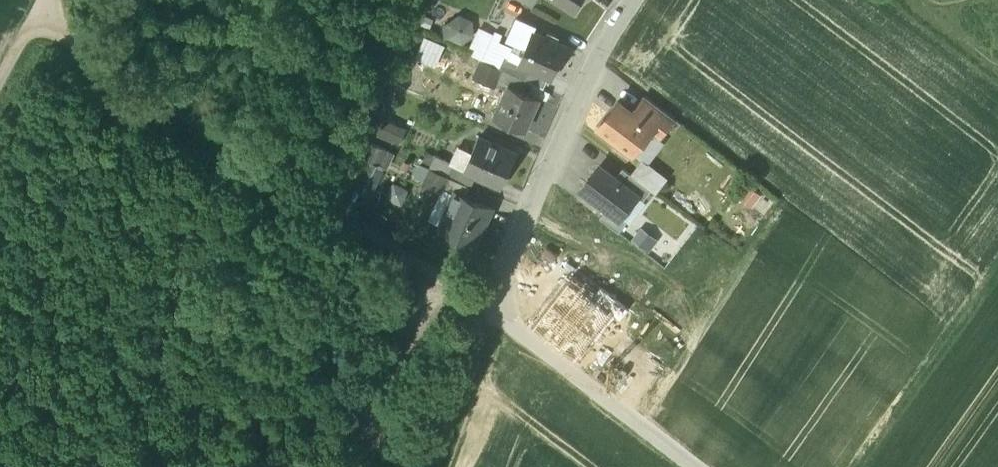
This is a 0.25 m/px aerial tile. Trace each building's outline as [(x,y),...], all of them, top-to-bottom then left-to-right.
[(573,10),(580,0),(559,0),(573,10)] [(449,39),(462,44),(474,35),(474,20),(460,13),(447,21),(443,23),(445,38),(449,39)] [(482,59),(503,69),(509,57),(519,62),(533,30),(534,28),(523,23),(513,46),(498,40),(502,33),(495,31),(482,59)] [(519,62),(531,68),(553,78),(567,46),(533,30),(519,62)] [(418,58),(439,65),(447,43),(425,35),(418,58)] [(519,62),(509,57),(503,69),(526,79),(531,68),(519,62)] [(499,81),(509,85),(521,90),(526,79),(503,69),(499,81)] [(521,90),(509,85),(495,117),(524,130),(539,99),(521,90)] [(674,118),(645,96),(633,112),(632,113),(653,128),(652,130),(660,136),(674,118)] [(633,112),(618,100),(598,126),(634,153),(652,130),(653,128),(632,113),(633,112)] [(380,134),(400,143),(406,130),(386,121),(380,134)] [(652,130),(634,153),(644,161),(651,166),(653,163),(669,143),(660,136),(652,130)] [(516,154),(479,137),(465,169),(464,170),(476,175),(502,187),(516,154)] [(389,149),(371,141),(365,153),(384,161),(389,149)] [(426,165),(429,167),(448,175),(449,175),(454,164),(431,154),(426,165)] [(644,161),(633,176),(651,190),(665,172),(653,163),(651,166),(644,161)] [(359,186),(370,191),(382,169),(370,163),(359,186)] [(465,169),(454,164),(449,175),(471,185),(476,175),(464,170),(465,169)] [(615,177),(599,165),(591,177),(587,183),(586,182),(582,188),(607,208),(619,217),(620,217),(637,195),(637,194),(615,177)] [(449,175),(448,175),(429,167),(424,180),(442,188),(442,187),(445,188),(454,192),(455,191),(466,196),(471,185),(449,175)] [(633,176),(622,168),(615,177),(637,194),(637,195),(643,200),(651,190),(633,176)] [(445,188),(430,219),(440,224),(454,192),(445,188)] [(466,196),(455,191),(454,192),(440,224),(477,240),(492,207),(466,196)] [(704,192),(690,200),(699,215),(713,207),(704,192)] [(619,217),(607,208),(600,217),(619,232),(627,222),(620,217),(619,217)] [(652,250),(659,239),(644,228),(636,239),(652,250)] [(533,324),(576,357),(611,312),(591,297),(568,280),(533,324)] [(599,286),(591,297),(611,312),(619,319),(627,308),(599,286)]
